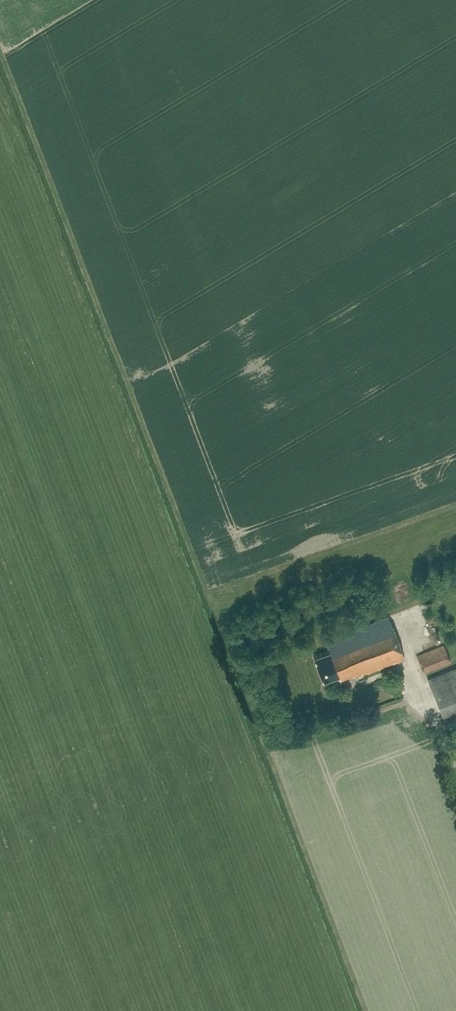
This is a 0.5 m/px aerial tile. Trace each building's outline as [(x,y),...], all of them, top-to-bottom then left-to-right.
[(363,674),(405,658),(389,617),(326,641),(330,649),(315,655),(325,680),(331,677),(332,682),(353,674),(354,675),(362,672),(363,674)] [(425,672),(452,660),(445,644),(418,655),(425,672)] [(427,679),(447,726),(455,722),(455,667),(427,679)]
